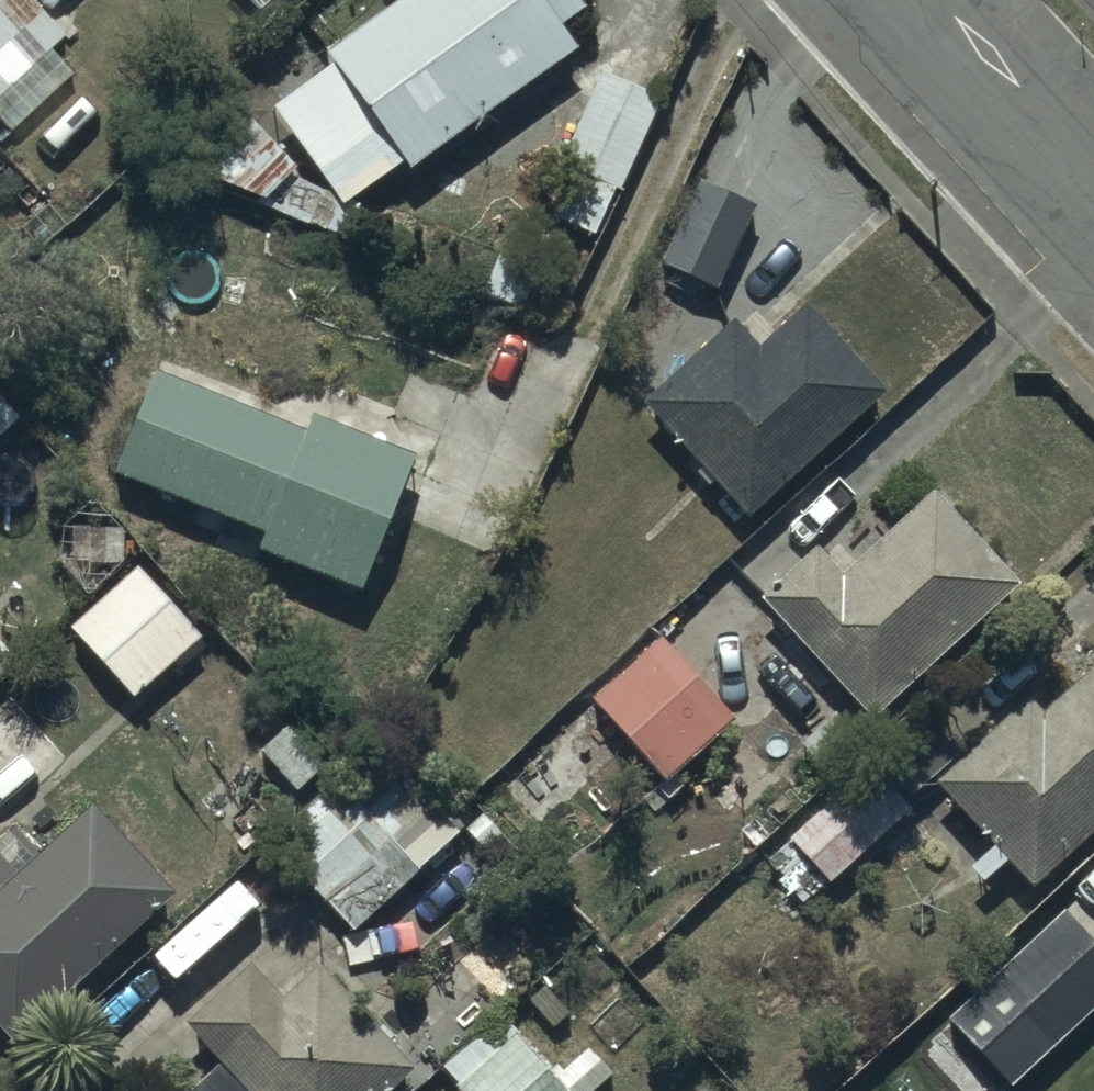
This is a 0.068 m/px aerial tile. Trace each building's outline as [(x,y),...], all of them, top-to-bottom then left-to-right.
[(40,0),(0,0),(0,86),(65,26),(40,0)] [(272,93),(340,195),(405,152),(406,154),(575,42),(559,18),(586,0),(377,0),(325,34),(336,51),(272,93)] [(567,284),(610,178),(616,181),(659,93),(599,64),(556,151),(574,160),(531,262),(498,249),(483,285),(518,299),(531,269),(567,284)] [(295,155),(218,74),(143,138),(259,190),(295,155)] [(752,199),(698,172),(659,251),(713,278),(752,199)] [(645,389),(746,503),(884,381),(803,290),(753,335),(732,311),(645,389)] [(260,519),(253,537),(364,579),(415,445),(310,405),(305,417),(151,357),(110,462),(260,519)] [(878,707),(1013,571),(924,482),(841,565),(812,536),(759,589),(878,707)] [(199,624),(137,560),(69,626),(131,690),(199,624)] [(662,629),(594,687),(664,769),(732,711),(662,629)] [(930,770),(1029,878),(1093,819),(1093,652),(1039,702),(1023,685),(930,770)] [(831,874),(905,799),(863,757),(788,831),(831,874)] [(354,920),(454,821),(396,762),(357,800),(340,782),(279,843),(354,920)] [(168,875),(90,790),(11,865),(0,854),(0,1011),(11,1023),(168,875)] [(1093,994),(1093,931),(1055,892),(938,1008),(1008,1079),(1093,994)] [(420,1079),(406,1064),(416,1055),(317,945),(275,983),(247,952),(180,1013),(218,1055),(179,1090),(407,1090),(420,1079)] [(438,1059),(466,1090),(596,1090),(618,1072),(588,1036),(555,1065),(501,1004),(438,1059)]
